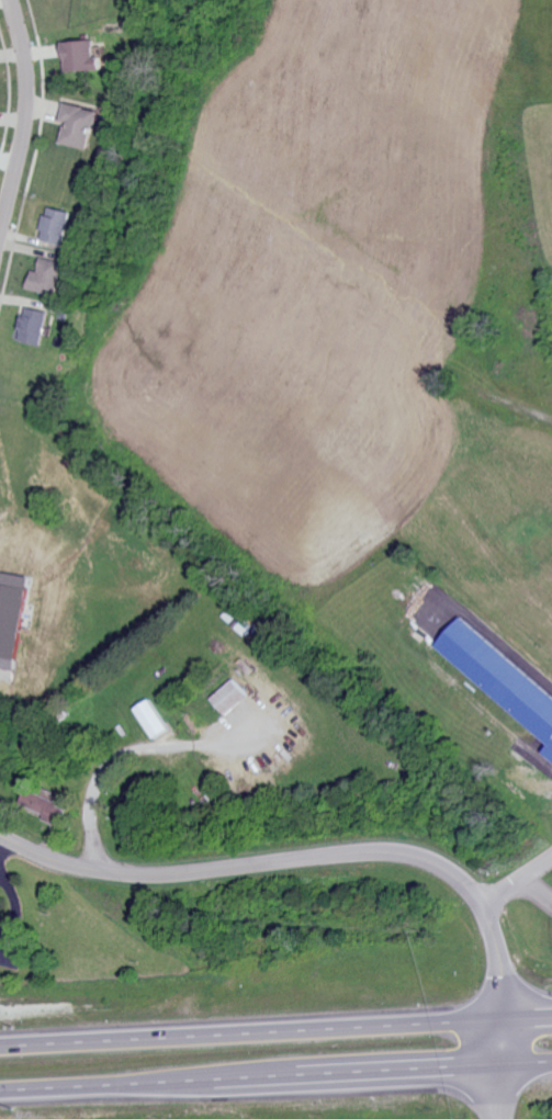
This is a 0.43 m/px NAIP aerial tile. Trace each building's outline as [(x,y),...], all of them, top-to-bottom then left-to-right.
[(66,72),(104,71),(103,41),(65,43),(66,72)] [(63,144),(92,150),(101,111),(66,103),(62,122),(67,123),(63,144)] [(66,245),(75,213),(51,207),(42,239),(66,245)] [(29,290),(58,297),(66,264),(43,258),(39,273),(34,272),(29,290)] [(44,346),(48,327),(53,328),(55,313),(27,307),(20,341),(44,346)] [(1,573),(0,580),(0,668),(21,671),(33,577),(1,573)] [(551,744),(551,694),(463,619),(438,649),(551,744)] [(136,711),(156,741),(171,731),(151,701),(136,711)] [(48,816),(46,821),(63,828),(71,808),(29,790),(23,805),(48,816)]
